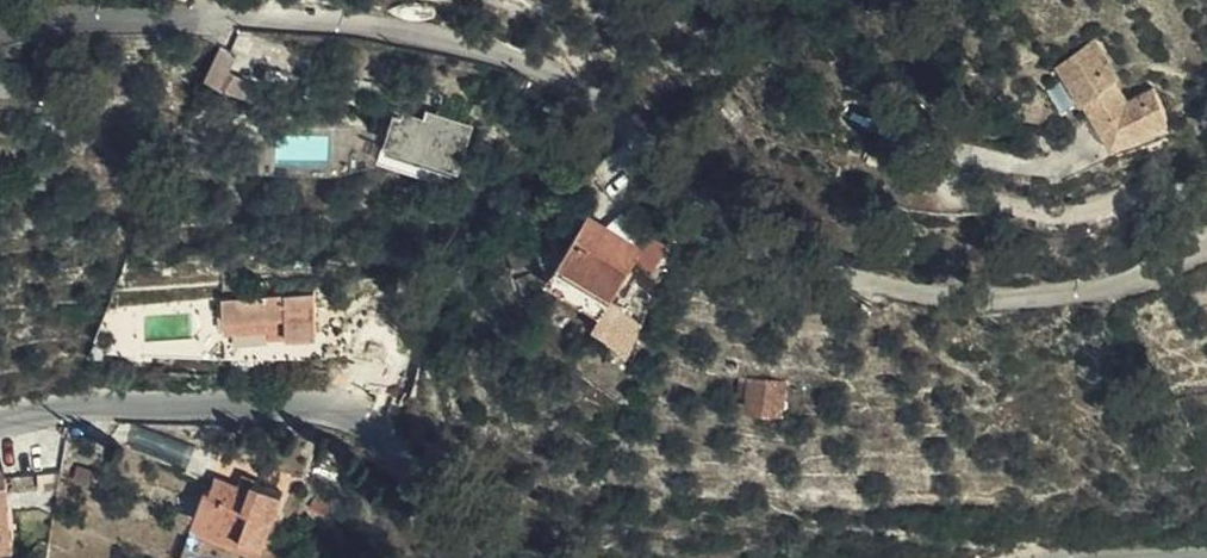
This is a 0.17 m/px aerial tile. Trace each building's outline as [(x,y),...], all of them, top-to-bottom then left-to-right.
[(1072,31),(1037,55),(1091,136),(1149,106),(1135,80),(1106,95),(1089,71),(1094,67),(1072,31)] [(209,72),(251,92),(266,62),(224,42),(209,72)] [(393,89),(383,119),(457,146),(471,105),(424,91),(422,99),(393,89)] [(457,146),(383,119),(376,140),(450,166),(457,146)] [(550,263),(612,287),(633,235),(574,209),(550,263)] [(544,283),(603,309),(612,287),(550,263),(544,283)] [(317,319),(315,275),(222,280),(224,317),(286,313),(287,321),(317,319)] [(340,379),(367,385),(376,350),(349,344),(340,379)] [(747,399),(776,402),(779,371),(749,367),(747,399)] [(240,524),(263,532),(280,480),(249,470),(246,479),(209,468),(205,481),(198,479),(190,502),(242,519),(240,524)]
